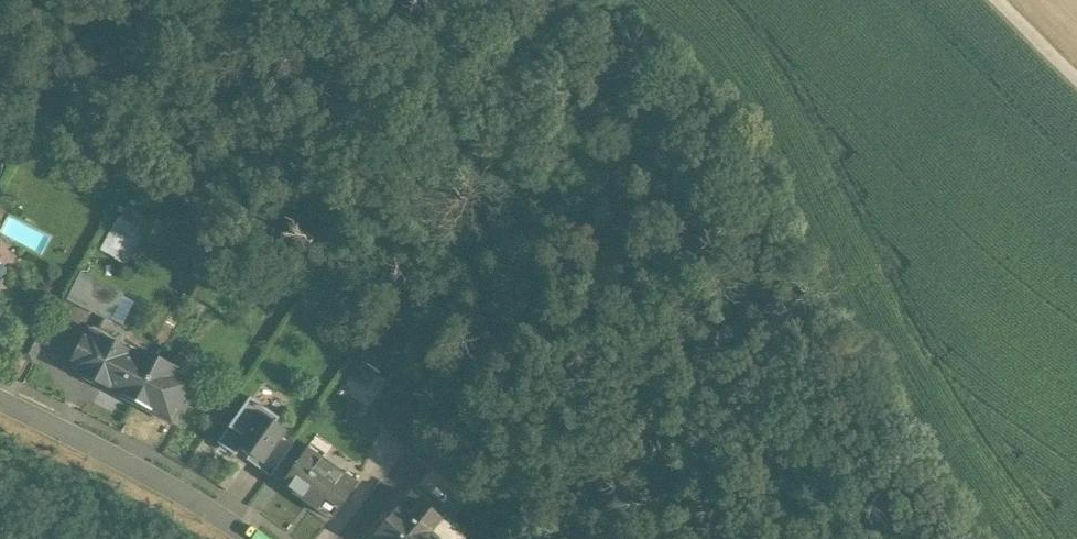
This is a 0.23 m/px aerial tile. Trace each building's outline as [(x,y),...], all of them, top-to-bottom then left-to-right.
[(118,223),(104,251),(127,262),(141,235),(118,223)] [(123,294),(80,272),(66,300),(109,321),(123,294)] [(192,275),(184,290),(193,295),(201,280),(192,275)] [(201,280),(193,295),(202,300),(211,285),(201,280)] [(46,336),(32,329),(18,357),(32,364),(46,336)] [(123,330),(115,345),(120,347),(137,356),(140,351),(145,353),(150,344),(123,330)] [(115,345),(88,331),(68,369),(71,370),(72,373),(83,378),(85,378),(99,385),(120,347),(115,345)] [(137,356),(120,347),(99,385),(102,386),(104,390),(113,395),(117,394),(135,404),(158,361),(145,353),(140,351),(137,356)] [(175,370),(158,361),(135,404),(152,413),(154,416),(164,422),(167,421),(170,422),(176,411),(183,398),(190,384),(172,375),(175,370)] [(183,398),(176,411),(182,414),(189,402),(183,398)] [(279,419),(249,398),(217,443),(235,456),(241,447),(250,454),(246,460),(247,461),(262,439),(285,456),(293,445),(281,437),(284,432),(274,425),(279,419)] [(285,456),(262,439),(247,461),(270,477),(271,476),(285,456)] [(438,442),(422,461),(434,471),(450,452),(438,442)] [(283,484),(282,484),(332,520),(356,486),(306,450),(296,464),(283,484)] [(450,452),(434,471),(459,492),(468,480),(462,462),(450,452)] [(285,456),(271,476),(283,484),(296,464),(285,456)] [(411,495),(403,505),(391,519),(375,537),(374,538),(466,538),(470,535),(446,515),(444,516),(436,510),(433,514),(411,495)] [(397,500),(385,514),(391,519),(403,505),(397,500)] [(385,514),(370,532),(375,537),(391,519),(385,514)]
